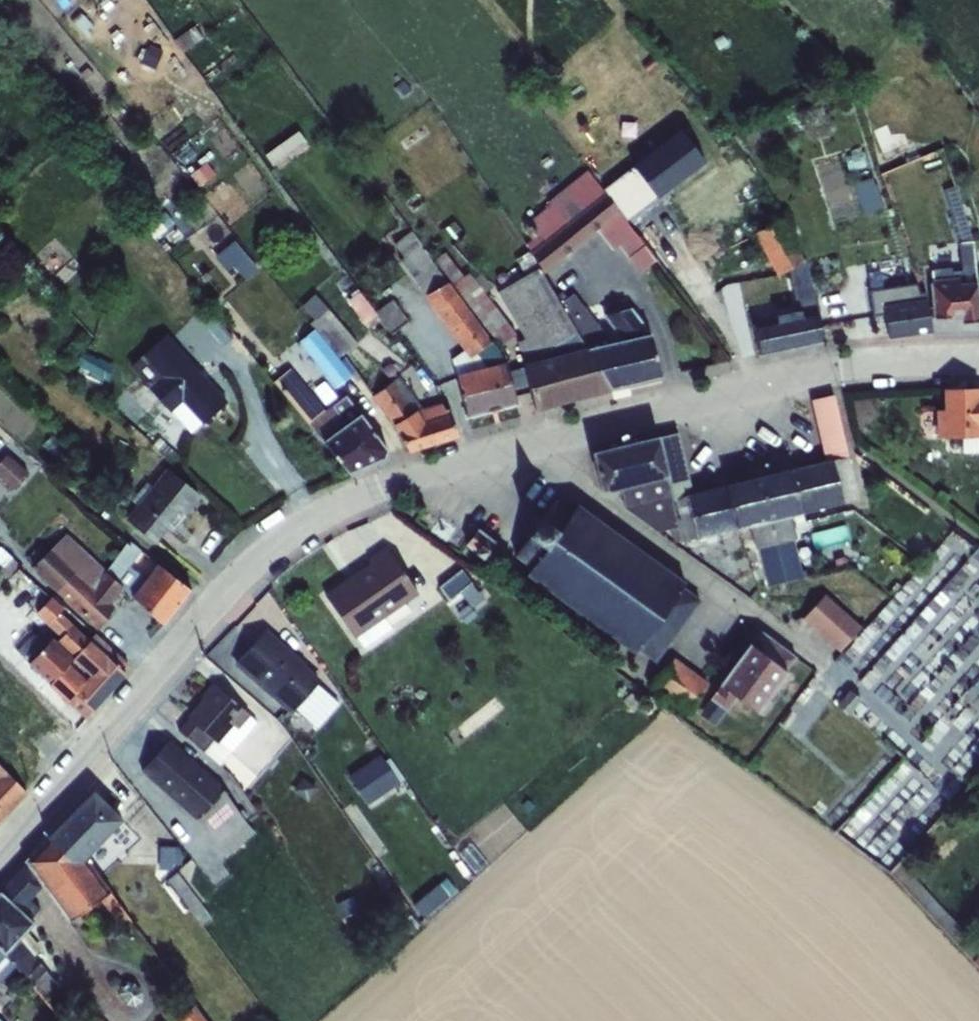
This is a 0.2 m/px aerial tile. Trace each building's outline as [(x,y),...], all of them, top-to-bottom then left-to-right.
[(194,27),(175,41),(184,52),(203,39),(194,27)] [(233,54),(201,77),(205,83),(237,60),(233,54)] [(697,100),(688,108),(695,116),(704,108),(697,100)] [(820,116),(807,121),(810,131),(823,126),(820,116)] [(693,121),(609,185),(635,219),(719,155),(693,121)] [(721,128),(712,136),(722,147),(731,140),(721,128)] [(530,253),(517,259),(520,267),(519,268),(525,276),(538,268),(540,267),(545,273),(598,231),(614,250),(619,246),(639,272),(655,261),(619,213),(604,194),(587,171),(548,203),(549,205),(527,223),(537,235),(524,244),(531,252),(530,253)] [(878,175),(858,179),(864,212),(883,209),(878,175)] [(781,295),(812,289),(803,260),(768,195),(764,197),(760,190),(752,194),(755,200),(750,203),(752,209),(750,215),(760,231),(754,234),(776,276),(781,295)] [(452,280),(433,262),(412,230),(394,244),(404,258),(401,261),(465,351),(452,359),(468,416),(518,401),(505,363),(504,363),(498,350),(452,280)] [(222,251),(245,280),(262,266),(238,237),(222,251)] [(930,284),(935,320),(960,318),(961,324),(978,322),(978,309),(976,284),(972,242),(959,244),(961,271),(953,272),(952,268),(931,270),(933,283),(930,284)] [(452,280),(498,350),(517,335),(486,293),(493,288),(482,273),(474,279),(470,273),(464,277),(446,252),(433,262),(452,280)] [(538,268),(525,276),(497,293),(524,339),(517,342),(523,365),(587,348),(579,335),(562,308),(538,268)] [(916,277),(880,283),(882,299),(889,340),(932,332),(925,292),(919,293),(916,277)] [(381,320),(366,301),(353,284),(342,292),(370,328),(381,320)] [(812,289),(781,295),(779,296),(774,301),(750,306),(761,355),(822,342),(812,289)] [(366,301),(381,320),(392,335),(409,322),(392,300),(379,310),(370,299),(366,301)] [(623,342),(651,336),(630,309),(627,309),(625,299),(606,304),(608,314),(604,315),(623,342)] [(562,308),(579,335),(588,329),(576,309),(573,310),(569,304),(562,308)] [(328,310),(310,324),(339,358),(357,343),(328,310)] [(166,333),(130,366),(171,412),(183,401),(203,424),(228,401),(166,333)] [(323,442),(360,415),(347,395),(346,396),(339,388),(352,376),(314,333),(302,344),(336,385),(323,395),(332,406),(324,412),(290,370),(274,383),(323,442)] [(588,350),(610,389),(660,377),(651,336),(623,342),(588,350)] [(587,348),(523,365),(535,410),(610,389),(588,350),(587,348)] [(85,355),(78,374),(108,385),(115,365),(85,355)] [(377,369),(365,379),(371,387),(384,377),(377,369)] [(394,382),(371,397),(408,452),(458,437),(451,415),(447,416),(441,404),(422,409),(399,377),(394,382)] [(936,410),(937,439),(962,438),(963,454),(978,453),(978,390),(943,391),(943,410),(936,410)] [(833,461),(843,503),(858,500),(833,396),(812,401),(826,463),(833,461)] [(360,415),(323,442),(349,474),(384,459),(387,451),(360,415)] [(667,477),(665,478),(670,499),(681,543),(697,539),(686,495),(692,494),(678,434),(658,438),(667,477)] [(52,436),(43,445),(55,458),(64,449),(52,436)] [(667,477),(658,438),(593,454),(602,493),(620,489),(665,478),(667,477)] [(169,448),(163,454),(176,465),(182,459),(169,448)] [(0,463),(0,479),(12,490),(27,472),(7,455),(0,463)] [(790,470),(801,513),(843,503),(833,461),(826,463),(790,470)] [(137,506),(126,520),(155,544),(167,528),(173,532),(201,497),(167,470),(152,487),(146,483),(131,501),(137,506)] [(727,486),(739,529),(749,527),(789,517),(802,514),(801,513),(790,470),(727,486)] [(665,478),(620,489),(627,509),(670,499),(665,478)] [(686,495),(697,539),(697,540),(739,529),(727,486),(692,494),(686,495)] [(556,499),(514,557),(530,569),(526,575),(634,654),(637,651),(655,663),(701,601),(683,588),(685,584),(577,506),(572,512),(556,499)] [(681,543),(670,499),(627,509),(657,532),(670,529),(674,543),(681,543)] [(789,517),(749,527),(755,548),(759,547),(765,572),(760,574),(763,587),(807,576),(805,563),(799,565),(792,540),(796,538),(789,517)] [(57,527),(26,558),(32,568),(53,590),(96,630),(114,607),(110,604),(122,588),(105,573),(104,572),(57,527)] [(478,530),(466,546),(483,558),(494,543),(478,530)] [(130,541),(105,573),(122,588),(132,598),(163,625),(190,590),(157,565),(146,580),(129,568),(141,551),(130,541)] [(0,549),(0,562),(3,565),(10,557),(1,548),(0,549)] [(370,563),(325,596),(355,638),(358,636),(366,648),(413,614),(406,603),(418,595),(386,549),(368,560),(370,563)] [(473,582),(456,595),(470,615),(488,603),(473,582)] [(825,595),(803,619),(840,651),(862,628),(825,595)] [(53,638),(28,665),(68,702),(75,694),(92,710),(125,675),(122,671),(128,664),(95,634),(89,640),(60,613),(65,607),(53,596),(36,614),(57,634),(53,638)] [(266,630),(235,666),(291,714),(296,709),(317,728),(338,704),(317,685),(321,681),(305,666),(306,664),(266,630)] [(713,700),(702,716),(715,726),(726,710),(728,712),(738,699),(757,712),(786,672),(796,658),(760,631),(750,644),(719,685),(721,686),(711,699),(713,700)] [(674,660),(654,687),(688,712),(708,684),(674,660)] [(189,720),(179,731),(203,752),(220,766),(257,723),(249,717),(250,716),(213,684),(201,698),(203,699),(186,718),(189,720)] [(170,741),(142,773),(198,821),(199,820),(226,859),(254,833),(224,791),(225,789),(170,741)] [(381,756),(349,777),(368,805),(399,784),(381,756)] [(26,793),(0,766),(0,819),(26,793)] [(93,794),(49,839),(50,840),(82,862),(86,858),(121,821),(130,813),(116,800),(107,807),(93,794)] [(50,840),(26,862),(27,864),(43,885),(70,923),(99,900),(118,926),(129,918),(86,858),(82,862),(50,840)] [(160,847),(159,871),(174,871),(174,866),(183,866),(183,847),(160,847)] [(978,957),(978,948),(900,863),(890,872),(973,962),(978,957)] [(0,894),(29,920),(40,909),(30,899),(43,885),(27,864),(0,894)] [(177,874),(168,881),(195,915),(202,909),(197,902),(198,901),(177,874)] [(441,893),(415,914),(424,924),(450,903),(441,893)] [(5,954),(19,938),(33,924),(29,920),(0,894),(0,949),(5,954)] [(354,894),(334,903),(341,919),(361,911),(354,894)] [(5,954),(17,968),(42,998),(57,985),(19,938),(5,954)] [(17,968),(5,954),(0,949),(0,983),(17,968)] [(121,987),(119,995),(127,1005),(135,1006),(142,1001),(142,993),(135,984),(127,982),(121,987)] [(176,1020),(205,1020),(194,1006),(176,1020)]
